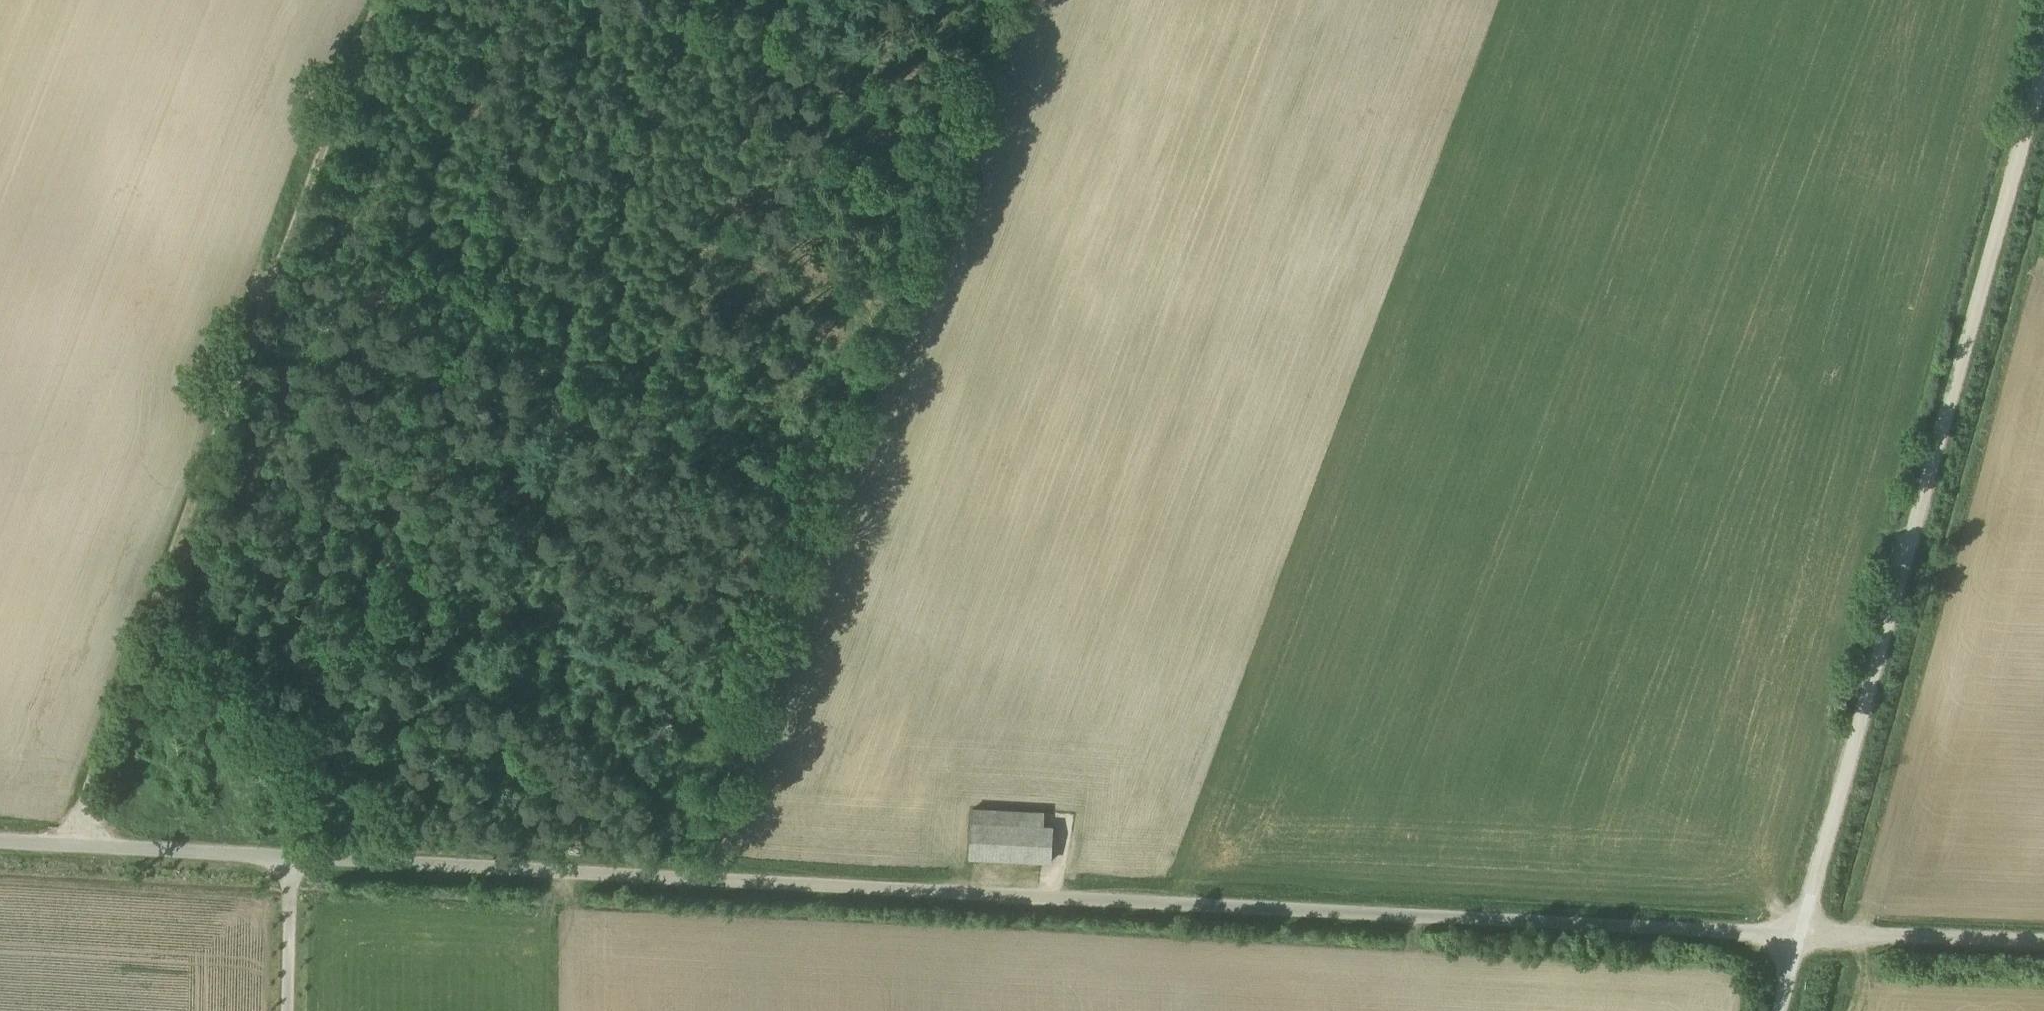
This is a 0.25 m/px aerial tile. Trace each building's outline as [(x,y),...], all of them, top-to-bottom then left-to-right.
[(970,826),(968,858),(1052,863),(1053,830),(970,826)]
